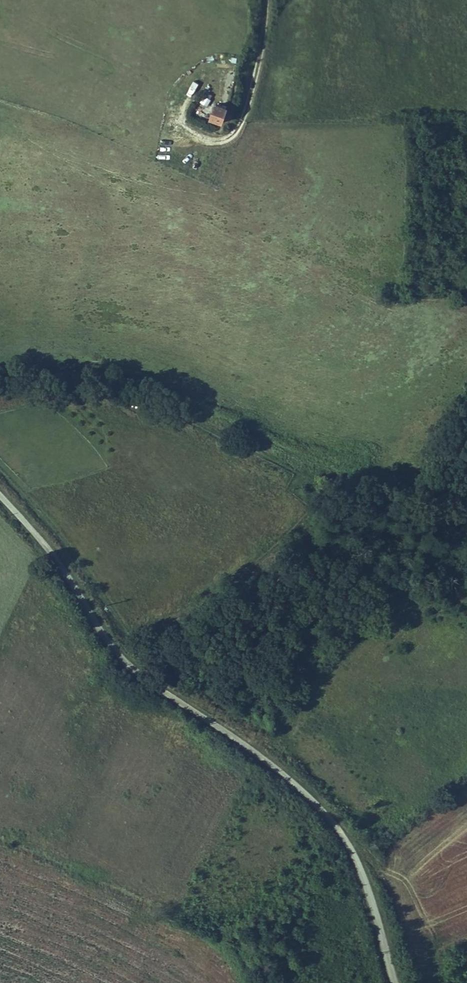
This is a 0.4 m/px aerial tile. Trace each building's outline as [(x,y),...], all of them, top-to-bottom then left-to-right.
[(221,122),(226,108),(216,104),(211,119),(221,122)]
